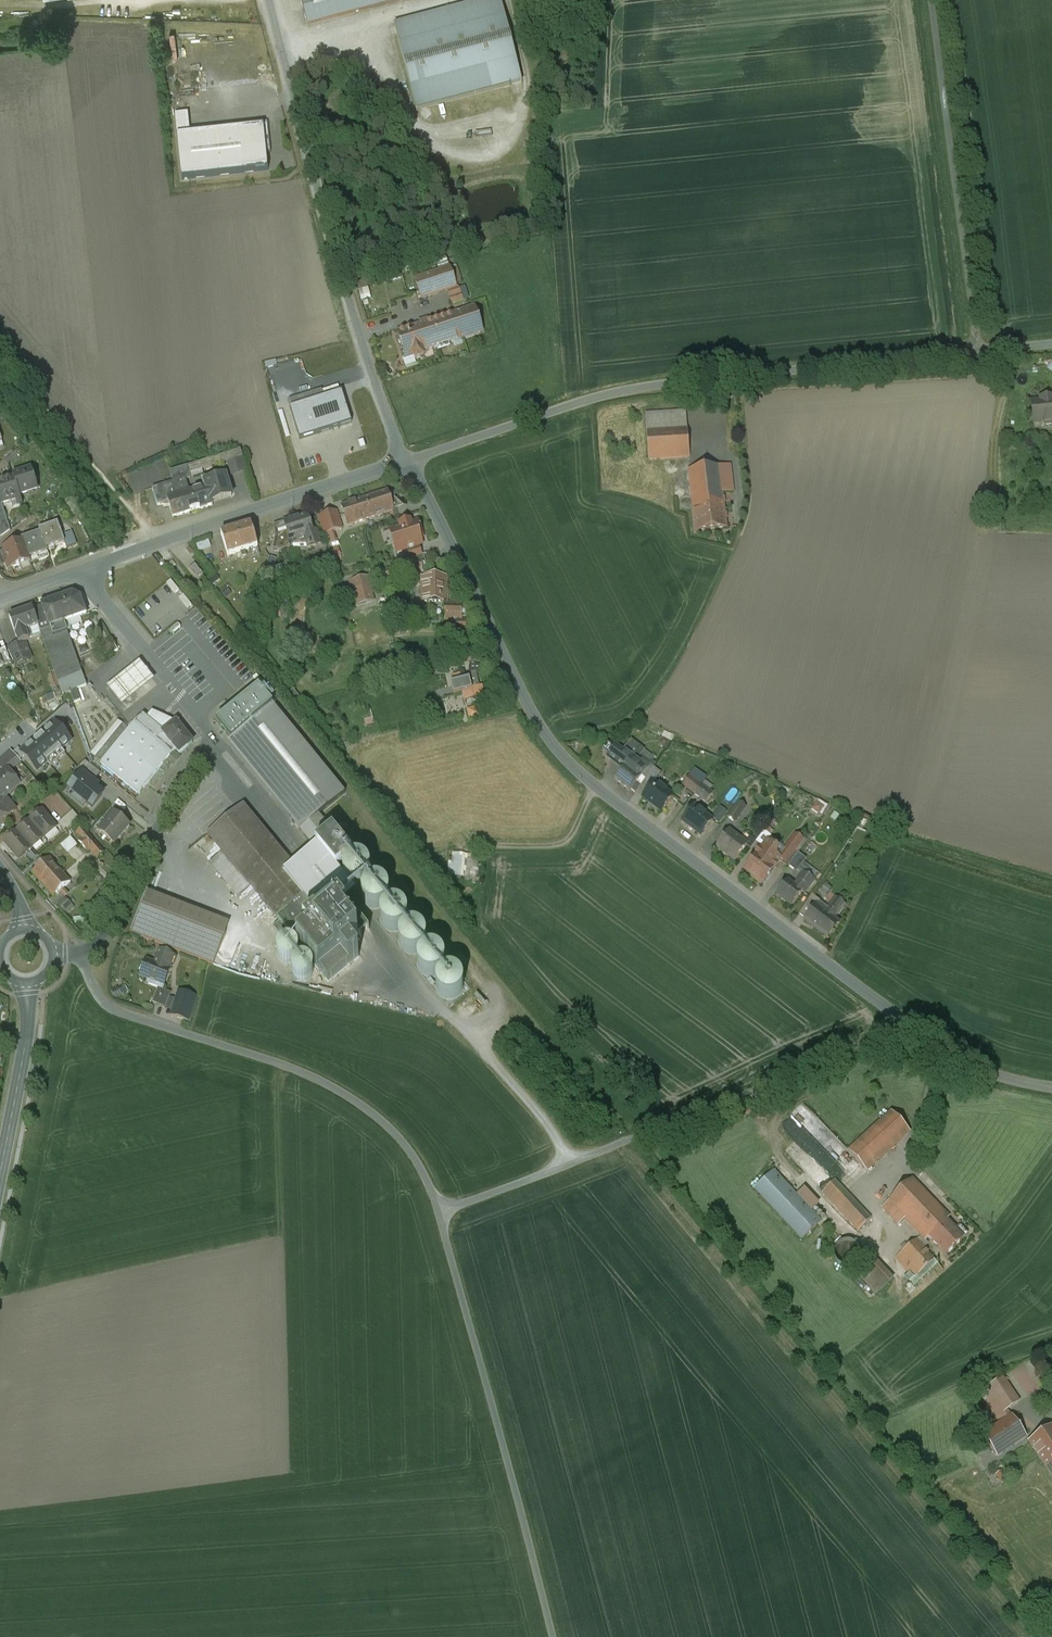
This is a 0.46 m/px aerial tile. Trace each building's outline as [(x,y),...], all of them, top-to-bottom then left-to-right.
[(307,25),(402,0),(301,0),(307,25)] [(394,24),(416,109),(522,82),(501,0),(488,0),(394,24)] [(251,129),(190,135),(188,113),(175,115),(182,180),(268,170),(266,154),(271,153),(268,122),(250,124),(251,129)] [(447,260),(437,263),(439,271),(449,268),(447,260)] [(439,271),(415,279),(422,298),(456,287),(450,267),(449,268),(439,271)] [(366,279),(353,282),(355,291),(368,287),(366,279)] [(459,288),(448,292),(452,303),(463,300),(459,288)] [(470,309),(452,314),(445,317),(453,342),(455,345),(463,343),(462,339),(478,333),(470,309)] [(445,317),(398,332),(406,357),(413,355),(415,360),(424,357),(423,352),(453,342),(445,317)] [(413,355),(406,357),(403,358),(406,367),(416,363),(415,360),(413,355)] [(341,393),(291,409),(300,440),(351,424),(341,393)] [(1040,399),(1040,401),(1031,402),(1033,423),(1042,423),(1045,425),(1051,424),(1051,398),(1040,399)] [(688,428),(647,430),(649,460),(690,457),(688,428)] [(240,450),(170,472),(173,483),(174,483),(186,479),(186,480),(191,479),(189,474),(243,457),(240,450)] [(719,467),(688,470),(694,514),(724,510),(722,493),(732,491),(729,466),(719,467)] [(32,470),(13,476),(20,498),(21,498),(20,495),(38,489),(32,470)] [(0,483),(0,499),(2,504),(11,502),(20,498),(13,476),(14,479),(0,483)] [(226,477),(205,483),(206,488),(212,505),(212,506),(213,505),(212,503),(232,497),(226,477)] [(173,483),(152,489),(158,507),(168,503),(167,500),(188,493),(188,491),(189,490),(186,480),(186,479),(174,483),(173,483)] [(188,493),(167,500),(168,503),(173,518),(212,506),(212,505),(206,488),(188,493)] [(388,491),(356,502),(355,501),(349,503),(349,504),(342,506),(348,525),(394,510),(388,491)] [(20,498),(11,502),(12,507),(23,504),(21,498),(20,498)] [(724,510),(694,514),(696,532),(726,528),(724,510)] [(336,511),(319,516),(325,534),(342,529),(336,511)] [(317,530),(313,531),(307,514),(284,521),(287,531),(276,534),(271,548),(279,550),(288,547),(289,549),(291,548),(291,547),(293,546),(294,548),(308,548),(321,544),(317,530)] [(417,522),(411,524),(410,521),(400,524),(401,527),(390,531),(397,552),(419,545),(422,544),(419,535),(421,534),(417,522)] [(58,523),(48,527),(48,528),(41,531),(40,530),(39,530),(47,552),(48,552),(46,549),(56,546),(55,544),(63,541),(64,543),(65,543),(62,536),(58,523)] [(0,530),(0,539),(10,531),(8,524),(0,530)] [(251,525),(221,534),(228,556),(258,547),(251,525)] [(40,533),(32,536),(32,537),(22,541),(23,543),(29,559),(39,556),(38,554),(46,551),(47,553),(47,552),(39,530),(40,533)] [(71,532),(62,536),(65,543),(67,548),(76,545),(71,532)] [(209,540),(196,545),(199,551),(211,546),(209,540)] [(23,543),(14,546),(15,547),(7,550),(6,549),(5,549),(13,569),(21,565),(20,563),(29,559),(23,543)] [(419,545),(397,552),(399,557),(396,558),(396,561),(407,560),(422,555),(419,545)] [(332,549),(335,560),(343,557),(340,547),(332,549)] [(431,568),(428,569),(423,555),(422,555),(407,560),(410,569),(411,569),(412,572),(415,572),(422,572),(424,572),(424,576),(432,576),(432,570),(431,568)] [(276,559),(269,557),(266,570),(273,572),(276,559)] [(399,569),(387,569),(386,582),(399,582),(399,569)] [(373,576),(348,582),(354,606),(366,603),(364,595),(377,592),(373,576)] [(432,576),(424,576),(421,576),(421,602),(448,602),(448,576),(432,576)] [(73,595),(41,606),(42,607),(50,629),(64,624),(87,616),(81,598),(73,595)] [(462,601),(450,601),(450,604),(445,604),(445,620),(451,620),(461,620),(462,601)] [(64,624),(50,629),(42,607),(32,610),(38,627),(62,695),(86,686),(83,677),(64,624)] [(32,609),(10,617),(19,644),(29,640),(26,631),(38,627),(32,610),(32,609)] [(461,620),(451,620),(451,629),(467,630),(467,620),(461,620)] [(23,645),(8,651),(14,663),(27,658),(23,645)] [(140,663),(107,689),(122,707),(155,681),(140,663)] [(466,700),(487,696),(484,685),(475,687),(472,675),(453,679),(456,693),(464,691),(466,700)] [(262,685),(218,722),(235,743),(250,731),(279,706),(262,685)] [(156,738),(136,721),(128,730),(101,764),(138,795),(176,749),(165,736),(163,733),(156,738)] [(118,722),(90,755),(101,764),(128,730),(118,722)] [(193,743),(176,723),(163,733),(176,749),(179,753),(193,743)] [(333,832),(250,731),(235,743),(231,746),(314,848),(316,846),(333,832)] [(624,769),(615,780),(629,791),(631,789),(635,793),(653,767),(650,765),(655,758),(631,740),(623,751),(632,758),(624,769)] [(62,749),(73,757),(77,751),(65,743),(62,749)] [(623,751),(616,745),(607,756),(624,769),(632,758),(623,751)] [(0,760),(0,769),(2,771),(5,768),(7,770),(18,760),(11,751),(0,760)] [(712,768),(699,758),(689,770),(702,780),(712,768)] [(0,773),(0,825),(17,810),(5,797),(20,784),(7,770),(5,768),(2,771),(0,773)] [(701,785),(689,776),(683,784),(695,793),(701,785)] [(673,797),(654,782),(643,797),(662,812),(673,797)] [(713,793),(701,785),(695,793),(706,802),(713,793)] [(739,802),(728,817),(734,822),(746,807),(739,802)] [(713,821),(693,806),(682,821),(701,836),(713,821)] [(57,828),(42,810),(30,821),(44,838),(45,838),(44,837),(55,827),(56,828),(57,828)] [(81,820),(73,811),(68,815),(76,825),(81,820)] [(319,912),(236,811),(207,834),(223,853),(251,887),(291,936),(319,912)] [(99,821),(88,812),(81,820),(91,831),(99,821)] [(130,826),(114,814),(99,832),(114,845),(130,826)] [(76,825),(68,815),(63,819),(72,829),(76,825)] [(72,829),(63,819),(58,824),(67,833),(72,829)] [(44,838),(30,821),(17,832),(31,849),(32,849),(31,847),(43,837),(44,839),(44,838)] [(105,852),(83,828),(76,834),(81,839),(78,841),(87,851),(89,849),(97,859),(105,852)] [(773,832),(767,828),(764,832),(770,836),(773,832)] [(746,845),(728,831),(716,847),(717,847),(717,846),(727,854),(726,854),(727,855),(727,854),(735,860),(734,861),(735,861),(746,846),(747,846),(746,845)] [(17,832),(4,842),(19,860),(20,859),(19,858),(30,848),(31,849),(17,832)] [(353,857),(333,832),(316,846),(336,871),(353,857)] [(756,841),(755,842),(762,848),(767,841),(771,837),(770,836),(764,832),(756,841)] [(795,834),(787,845),(795,851),(803,840),(795,834)] [(71,836),(61,845),(69,853),(79,844),(71,836)] [(751,837),(746,845),(747,846),(746,846),(750,849),(755,842),(756,841),(751,837)] [(762,848),(761,850),(760,849),(755,855),(756,856),(746,870),(753,876),(752,878),(761,885),(773,869),(773,870),(777,864),(777,863),(780,860),(778,858),(778,857),(771,852),(775,847),(767,841),(762,848)] [(795,851),(787,845),(778,857),(778,858),(780,860),(788,865),(798,852),(795,851)] [(465,848),(454,848),(454,855),(451,855),(451,870),(464,870),(465,848)] [(798,852),(788,865),(796,872),(806,859),(798,852)] [(251,887),(223,853),(209,865),(237,899),(251,887)] [(70,882),(49,858),(33,872),(54,897),(70,882)] [(361,860),(360,860),(357,860),(354,860),(352,861),(350,862),(349,863),(348,864),(346,865),(345,867),(344,869),(344,870),(343,872),(343,874),(344,876),(344,878),(345,879),(345,881),(347,882),(348,883),(349,885),(351,886),(353,886),(356,887),(358,887),(360,887),(362,886),(364,885),(366,883),(367,882),(369,880),(370,878),(370,876),(371,873),(370,871),(370,870),(370,869),(369,867),(368,866),(367,865),(366,863),(364,862),(363,861),(361,860)] [(814,881),(804,873),(799,879),(800,879),(795,886),(802,892),(802,893),(804,894),(814,881)] [(795,886),(787,880),(776,895),(791,906),(802,893),(802,892),(795,886)] [(379,883),(375,882),(373,883),(371,883),(369,884),(367,885),(366,886),(365,887),(364,889),(363,891),(362,892),(362,894),(362,896),(362,898),(363,900),(363,902),(364,904),(366,905),(367,907),(369,908),(371,909),(374,910),(376,910),(378,909),(380,909),(382,908),(383,907),(384,906),(386,905),(387,903),(388,901),(389,899),(389,898),(389,896),(389,893),(388,891),(387,889),(386,887),(385,886),(384,885),(382,884),(381,883),(379,883)] [(812,894),(799,914),(805,919),(816,905),(820,901),(812,894)] [(67,898),(59,904),(67,913),(75,907),(67,898)] [(835,898),(825,912),(816,905),(805,919),(805,920),(827,937),(838,922),(834,919),(834,918),(845,905),(835,898)] [(226,934),(143,902),(131,934),(132,935),(132,934),(214,965),(226,934)] [(368,930),(345,902),(335,911),(358,939),(368,930)] [(399,906),(396,905),(393,905),(391,906),(388,906),(386,908),(385,908),(384,910),(382,912),(381,914),(381,915),(381,917),(381,919),(381,921),(381,922),(381,924),(382,925),(383,926),(384,928),(386,930),(388,931),(390,932),(393,932),(395,932),(398,932),(400,931),(402,930),(404,928),(406,926),(407,923),(407,922),(408,920),(408,918),(408,916),(407,915),(407,913),(406,911),(404,910),(402,908),(401,907),(399,906)] [(319,912),(291,936),(296,942),(325,919),(319,912)] [(296,942),(296,943),(310,960),(341,935),(327,918),(296,942)] [(415,928),(412,928),(410,928),(408,928),(406,929),(403,931),(402,933),(401,934),(400,936),(399,938),(399,939),(399,941),(399,944),(400,945),(400,947),(401,949),(403,951),(405,952),(407,953),(408,954),(411,955),(413,955),(416,955),(418,954),(420,953),(422,951),(423,950),(424,948),(426,946),(426,944),(426,943),(426,941),(426,939),(426,938),(425,936),(424,934),(422,932),(421,930),(419,929),(417,928),(415,928)] [(341,935),(310,960),(319,971),(340,954),(349,946),(341,935)] [(298,956),(299,953),(299,949),(297,946),(295,944),(292,942),(288,941),(285,942),(281,943),(278,946),(277,950),(277,954),(278,957),(280,961),(283,963),(287,964),(291,963),(294,962),(297,959),(298,956)] [(349,946),(340,954),(349,965),(359,958),(349,946)] [(175,955),(160,949),(155,963),(170,969),(175,955)] [(434,950),(432,950),(429,950),(426,951),(423,953),(421,955),(419,957),(419,958),(418,960),(418,962),(417,964),(418,965),(418,966),(418,968),(419,970),(420,971),(421,973),(423,975),(426,976),(428,977),(430,977),(432,977),(435,977),(437,976),(439,975),(440,974),(442,972),(443,971),(444,969),(444,967),(445,966),(445,963),(445,962),(444,960),(444,959),(443,956),(441,954),(440,953),(438,952),(436,951),(434,950)] [(313,973),(314,969),(313,965),(310,962),(307,960),(303,959),(299,959),(296,961),(294,963),(292,966),(291,970),(292,973),(293,977),(296,979),(299,981),(302,981),(306,981),(309,979),(312,976),(313,973)] [(155,963),(146,960),(140,977),(147,980),(146,983),(158,988),(163,989),(170,969),(155,963)] [(453,973),(451,973),(449,973),(447,973),(445,973),(444,974),(442,975),(441,976),(439,978),(438,979),(437,981),(436,983),(436,985),(436,987),(436,988),(437,990),(437,991),(438,993),(439,994),(440,996),(442,997),(444,999),(446,999),(449,1000),(450,1000),(453,1000),(455,999),(457,998),(459,996),(460,995),(461,993),(462,991),(463,990),(463,988),(463,986),(463,984),(463,983),(462,981),(461,979),(459,977),(458,975),(456,974),(455,974),(453,973)] [(163,989),(158,988),(153,1002),(153,1003),(165,1008),(171,993),(163,989)] [(196,996),(179,991),(171,1015),(189,1021),(196,996)] [(792,1116),(833,1158),(846,1146),(805,1104),(792,1116)] [(892,1112),(848,1151),(867,1172),(910,1132),(892,1112)] [(820,1221),(774,1171),(755,1189),(801,1239),(820,1221)] [(949,1218),(912,1179),(911,1180),(889,1201),(905,1218),(921,1236),(925,1240),(926,1240),(929,1237),(946,1222),(949,1219),(949,1218)] [(852,1199),(835,1181),(823,1192),(840,1210),(852,1199)] [(871,1219),(852,1199),(840,1210),(859,1230),(871,1219)] [(905,1218),(889,1201),(882,1208),(898,1225),(905,1218)] [(955,1232),(946,1222),(929,1237),(946,1255),(968,1234),(961,1227),(955,1232)] [(925,1240),(921,1236),(916,1240),(923,1248),(928,1243),(926,1240),(925,1240)] [(841,1242),(839,1243),(837,1244),(836,1245),(835,1247),(834,1249),(834,1250),(833,1252),(833,1254),(833,1256),(834,1258),(834,1259),(835,1261),(837,1263),(838,1264),(839,1265),(841,1266),(843,1267),(845,1268),(848,1268),(851,1267),(853,1266),(855,1265),(856,1263),(858,1261),(859,1259),(860,1257),(860,1256),(860,1254),(860,1251),(859,1249),(859,1248),(858,1247),(857,1245),(855,1243),(853,1242),(851,1241),(848,1241),(846,1240),(844,1241),(842,1241),(841,1242)] [(916,1240),(896,1259),(914,1279),(916,1277),(934,1260),(923,1248),(916,1240)] [(934,1260),(916,1277),(919,1281),(938,1264),(934,1260)] [(877,1261),(860,1277),(876,1294),(893,1278),(877,1261)] [(1023,1407),(1003,1378),(982,1392),(993,1409),(987,1413),(995,1426),(1011,1415),(1023,1407)] [(995,1426),(980,1436),(995,1457),(1025,1436),(1011,1415),(995,1426)] [(1028,1441),(1041,1460),(1051,1453),(1051,1426),(1028,1441)] [(1041,1460),(1051,1478),(1051,1453),(1041,1460)] [(1005,1470),(998,1473),(1002,1482),(1009,1478),(1005,1470)]
